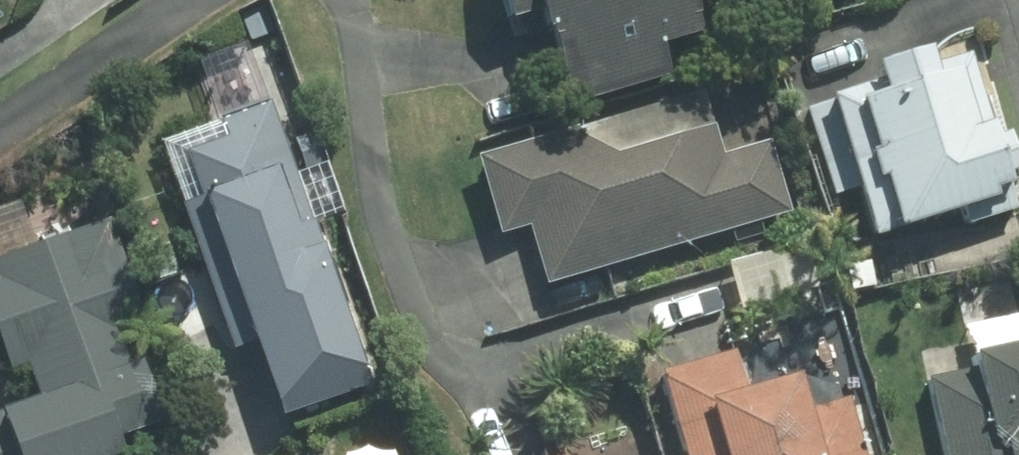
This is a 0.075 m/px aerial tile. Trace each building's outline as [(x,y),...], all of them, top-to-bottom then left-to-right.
[(491,32),(527,22),(553,113),(655,84),(647,55),(685,44),(678,19),(692,15),(688,0),(482,0),(491,32)] [(865,92),(796,114),(825,202),(842,196),(860,251),(900,239),(961,230),(1007,218),(994,181),(1010,177),(995,131),(985,134),(961,61),(913,77),(917,90),(869,106),(865,92)] [(240,62),(195,77),(211,125),(257,108),(240,62)] [(695,98),(467,164),(489,242),(520,233),(537,290),(784,218),(763,147),(714,161),(695,98)] [(212,144),(170,160),(188,208),(172,214),(203,298),(219,293),(241,352),(254,347),(281,420),(369,388),(308,224),(290,176),(264,105),(257,108),(211,125),(206,127),(212,144)] [(148,148),(172,214),(188,208),(170,160),(212,144),(206,127),(148,148)] [(319,166),(290,176),(308,224),(337,213),(319,166)] [(18,373),(29,406),(0,415),(0,454),(131,454),(126,441),(153,432),(132,369),(120,373),(107,333),(132,325),(100,233),(0,266),(0,379),(18,373)] [(219,293),(203,298),(225,358),(241,352),(219,293)] [(917,384),(933,454),(1018,454),(1018,451),(1016,438),(1018,438),(1018,328),(1016,329),(1014,317),(955,330),(963,365),(955,366),(957,376),(917,384)] [(652,382),(673,454),(859,454),(844,401),(790,416),(782,387),(734,401),(724,363),(652,382)]
